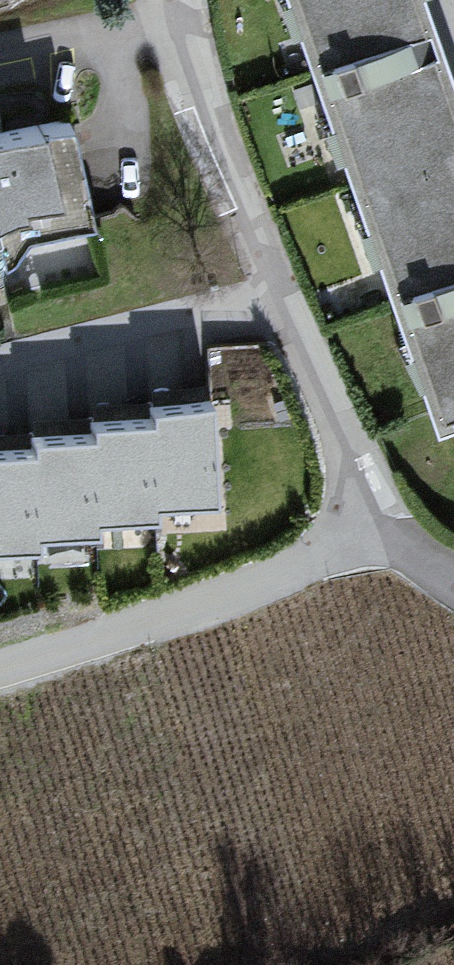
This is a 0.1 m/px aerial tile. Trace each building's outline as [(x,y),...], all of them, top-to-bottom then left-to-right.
[(433,430),(453,423),(453,91),(434,33),(423,0),(283,0),(433,430)] [(0,120),(0,220),(82,202),(61,107),(0,120)] [(209,402),(151,403),(152,419),(154,508),(213,506),(209,402)] [(152,419),(92,420),(92,434),(95,525),(154,524),(154,508),(152,419)] [(92,434),(33,435),(33,449),(35,540),(95,539),(95,525),(92,434)] [(0,450),(0,554),(36,553),(35,540),(33,449),(0,450)]
